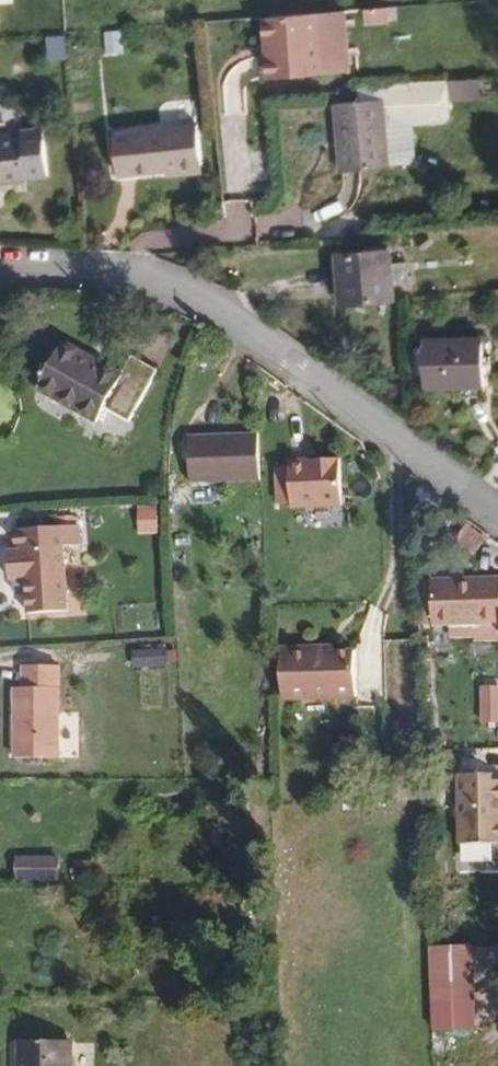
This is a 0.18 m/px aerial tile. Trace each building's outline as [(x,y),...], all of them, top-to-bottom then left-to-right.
[(324,78),(319,17),(258,22),(261,58),(265,82),(324,78)] [(124,56),(122,29),(104,30),(106,57),(124,56)] [(265,82),(261,58),(253,59),(254,82),(265,82)] [(476,103),(475,82),(438,85),(437,85),(438,105),(476,103)] [(385,172),(381,103),(333,108),(339,175),(385,172)] [(200,168),(196,127),(115,135),(119,179),(168,176),(168,170),(200,168)] [(44,133),(20,136),(20,139),(0,140),(0,189),(27,187),(25,182),(48,180),(44,133)] [(201,177),(200,168),(168,170),(168,176),(168,180),(201,177)] [(399,286),(398,264),(398,254),(339,258),(342,300),(400,295),(399,286)] [(415,285),(414,263),(398,264),(399,286),(415,285)] [(486,394),(485,344),(423,346),(424,396),(486,394)] [(131,426),(156,372),(128,359),(119,379),(55,351),(31,403),(96,433),(104,414),(131,426)] [(253,482),(252,436),(218,437),(220,483),(253,482)] [(220,483),(218,437),(182,438),(184,484),(220,483)] [(335,508),(335,461),(284,463),(284,509),(335,508)] [(161,531),(160,512),(146,512),(147,531),(161,531)] [(68,613),(64,549),(80,547),(78,529),(15,533),(17,555),(9,556),(11,583),(26,582),(29,616),(68,613)] [(434,577),(434,582),(435,624),(435,628),(455,627),(454,638),(475,637),(475,626),(497,626),(497,576),(434,577)] [(435,624),(434,582),(424,581),(425,623),(435,624)] [(475,626),(475,637),(475,642),(497,641),(497,626),(475,626)] [(358,696),(357,652),(334,652),(320,653),(319,648),(282,649),(284,698),(358,696)] [(164,665),(164,651),(132,651),(132,666),(164,665)] [(55,759),(54,667),(19,669),(19,689),(11,689),(12,760),(55,759)] [(479,685),(480,720),(497,720),(497,684),(479,685)] [(458,781),(459,840),(497,840),(497,780),(458,781)] [(57,880),(57,862),(18,863),(17,880),(57,880)] [(68,880),(68,862),(57,862),(57,880),(68,880)] [(475,1023),(474,988),(478,988),(478,957),(461,958),(462,987),(438,986),(439,1023),(475,1023)] [(69,1044),(19,1044),(19,1065),(69,1065),(69,1044)]
